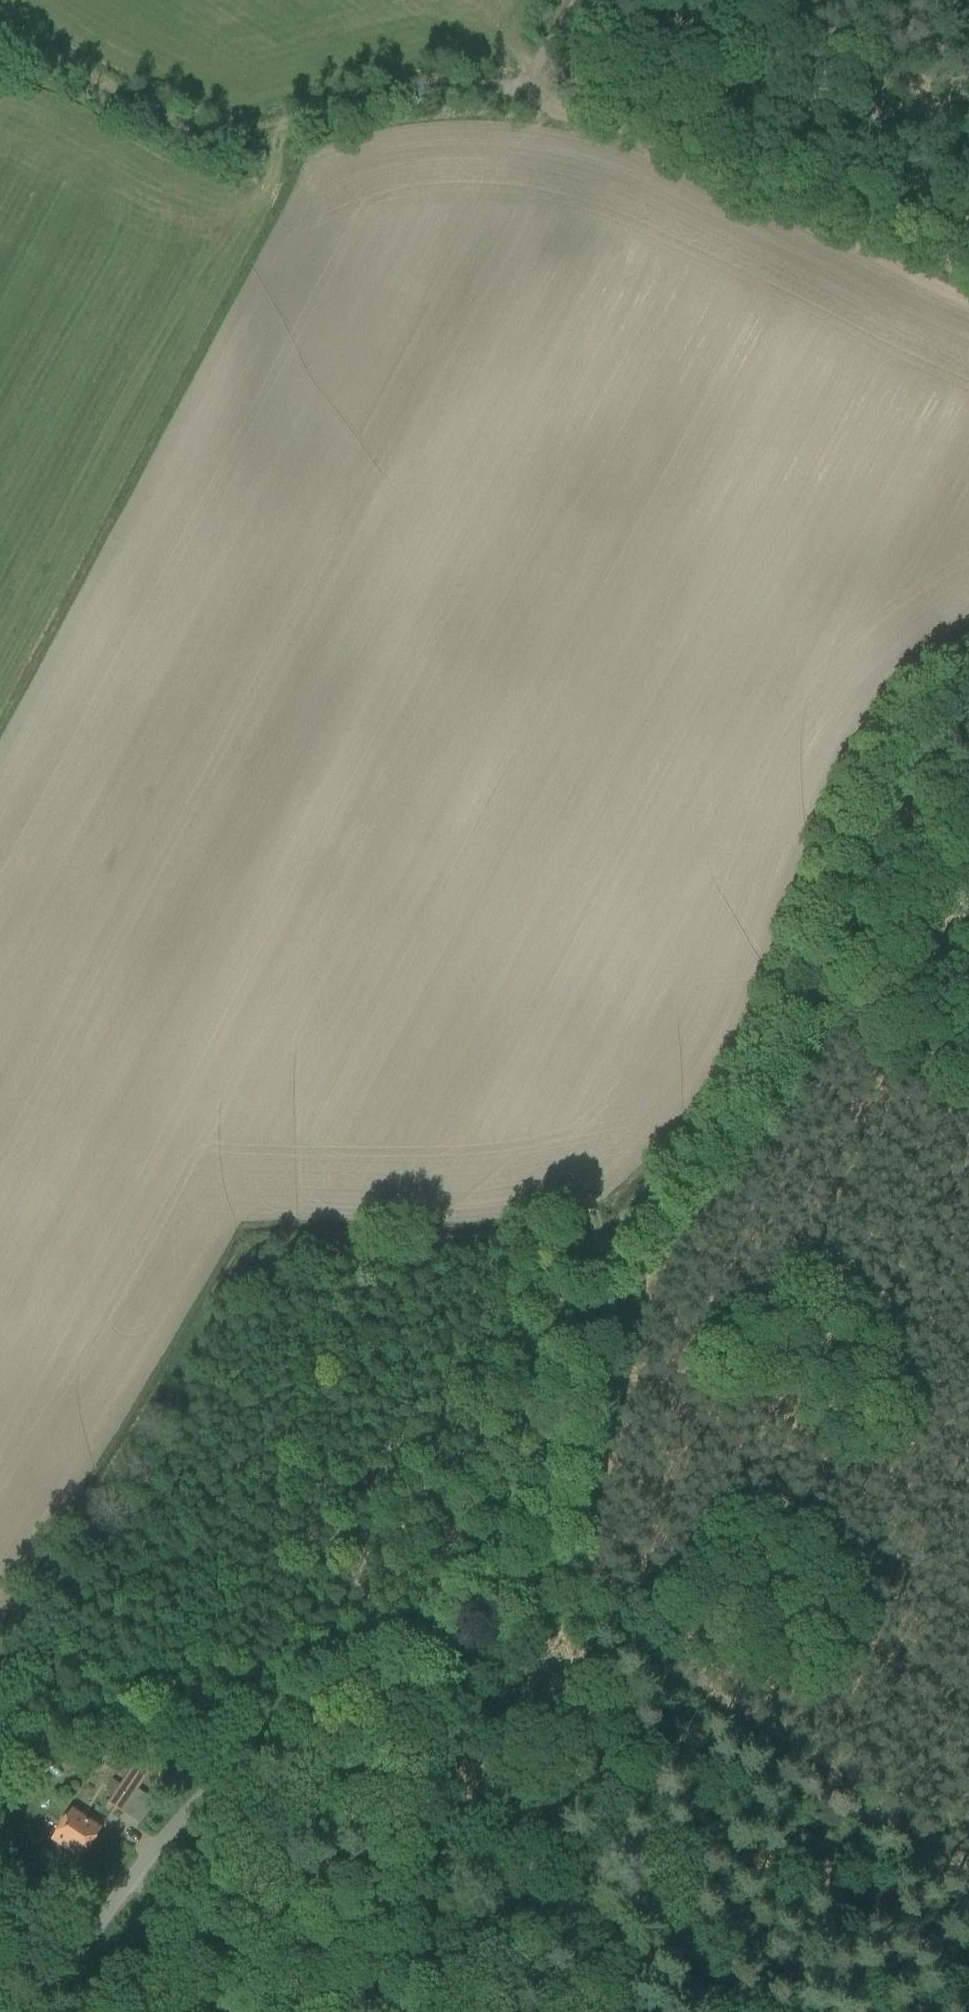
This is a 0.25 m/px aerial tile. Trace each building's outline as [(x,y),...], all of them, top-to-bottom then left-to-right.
[(235,1701),(241,1709),(256,1697),(250,1689),(235,1701)] [(109,1803),(123,1812),(150,1772),(136,1763),(109,1803)] [(53,1838),(82,1858),(101,1829),(72,1810),(53,1838)]
